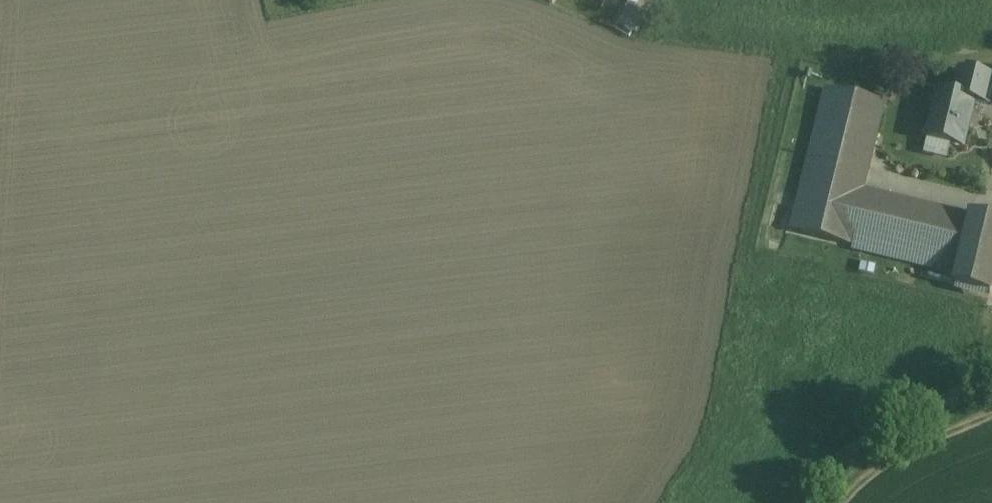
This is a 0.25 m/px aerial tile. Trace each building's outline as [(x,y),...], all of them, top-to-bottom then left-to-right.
[(959,70),(953,94),(974,100),(989,104),(990,102),(991,93),(991,78),(959,70)] [(829,89),(794,231),(850,244),(850,242),(959,269),(955,285),(990,293),(991,287),(991,219),(972,215),(972,216),(863,190),(885,103),(829,89)] [(953,94),(938,91),(927,136),(924,152),(948,158),(952,142),(963,145),(974,100),(953,94)]
